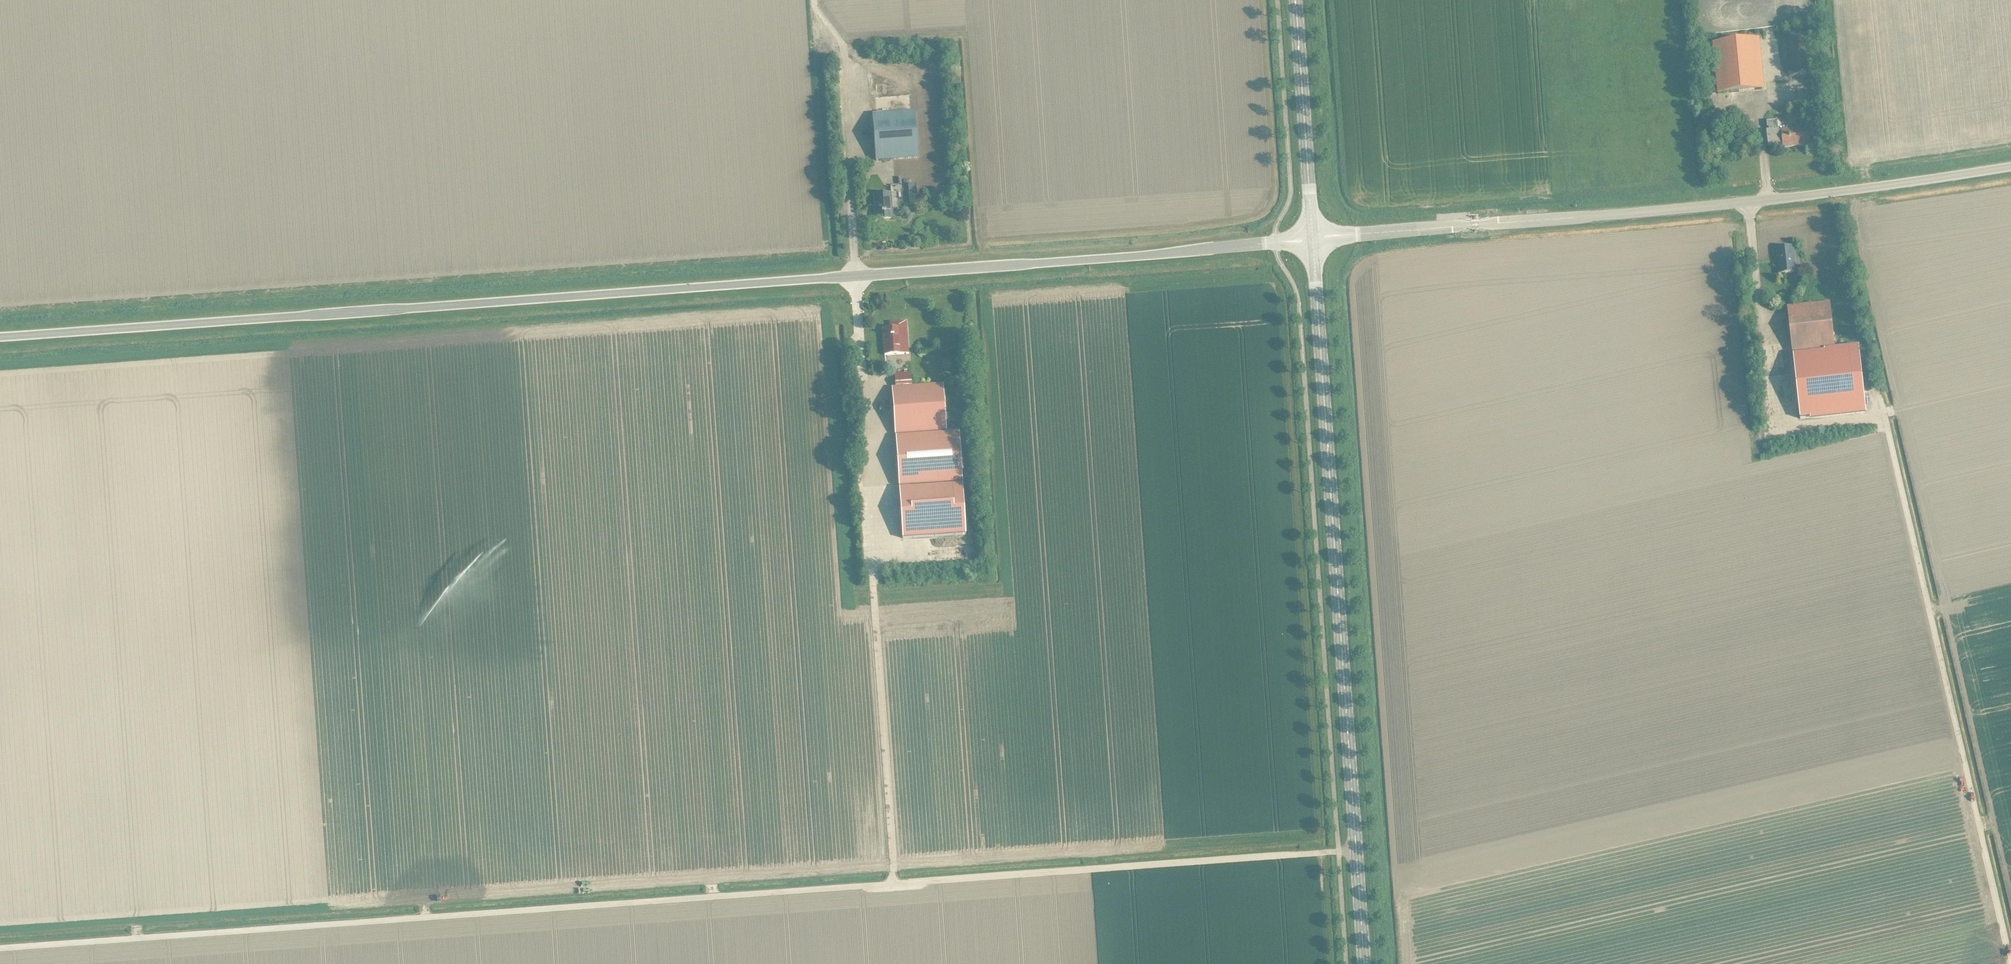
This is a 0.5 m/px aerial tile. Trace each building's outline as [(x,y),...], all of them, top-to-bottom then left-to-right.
[(1717,92),(1763,88),(1759,38),(1713,42),(1717,92)] [(1788,76),(1812,73),(1808,38),(1784,40),(1788,76)] [(875,160),(917,157),(913,111),(912,111),(872,114),(875,160)] [(1766,120),(1766,127),(1768,127),(1768,131),(1767,131),(1768,143),(1779,142),(1779,138),(1781,138),(1782,147),(1808,144),(1807,126),(1780,129),(1781,130),(1778,130),(1778,129),(1777,129),(1776,119),(1766,120)] [(874,220),(892,219),(890,192),(872,194),(874,220)] [(1778,274),(1795,272),(1792,246),(1775,248),(1778,274)] [(1792,352),(1834,348),(1828,302),(1787,306),(1792,352)] [(884,355),(907,353),(905,321),(889,322),(889,328),(882,328),(884,355)] [(1857,347),(1793,354),(1800,418),(1864,411),(1857,347)] [(895,387),(910,386),(909,372),(894,374),(895,387)] [(941,383),(910,386),(895,387),(891,387),(895,433),(945,429),(941,383)] [(899,485),(962,480),(958,430),(895,435),(899,485)] [(965,534),(962,482),(899,486),(902,538),(965,534)]
